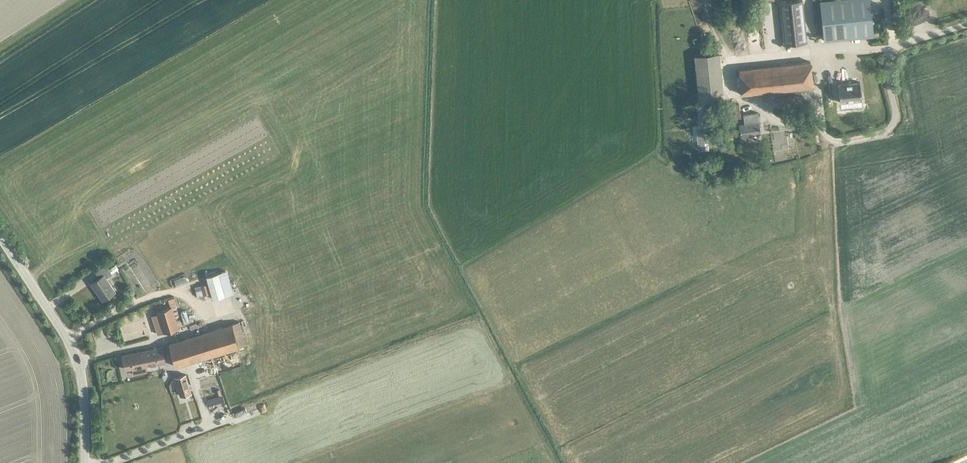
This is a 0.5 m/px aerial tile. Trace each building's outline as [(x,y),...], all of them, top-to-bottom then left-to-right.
[(807,41),(803,0),(784,0),(780,1),(784,43),(807,41)] [(873,35),(870,0),(819,0),(823,40),(873,35)] [(718,52),(694,55),(699,95),(723,92),(718,52)] [(741,94),(813,87),(810,61),(738,68),(741,94)] [(860,81),(838,83),(840,102),(862,99),(860,81)] [(740,134),(760,131),(757,112),(743,114),(744,121),(739,122),(740,134)] [(708,148),(706,136),(706,132),(703,132),(702,129),(696,130),(699,149),(708,148)] [(102,299),(115,290),(105,276),(111,273),(105,264),(96,271),(100,277),(91,283),(102,299)] [(213,299),(225,296),(218,273),(206,276),(208,284),(192,288),(194,298),(211,294),(213,299)] [(178,328),(172,306),(157,311),(158,313),(152,315),(157,334),(178,328)] [(176,365),(247,344),(240,321),(169,343),(176,365)] [(146,365),(159,363),(159,361),(165,360),(163,348),(144,351),(146,365)] [(144,351),(123,355),(125,369),(132,368),(134,374),(147,372),(146,365),(144,351)] [(181,395),(192,392),(186,374),(176,377),(181,395)]
